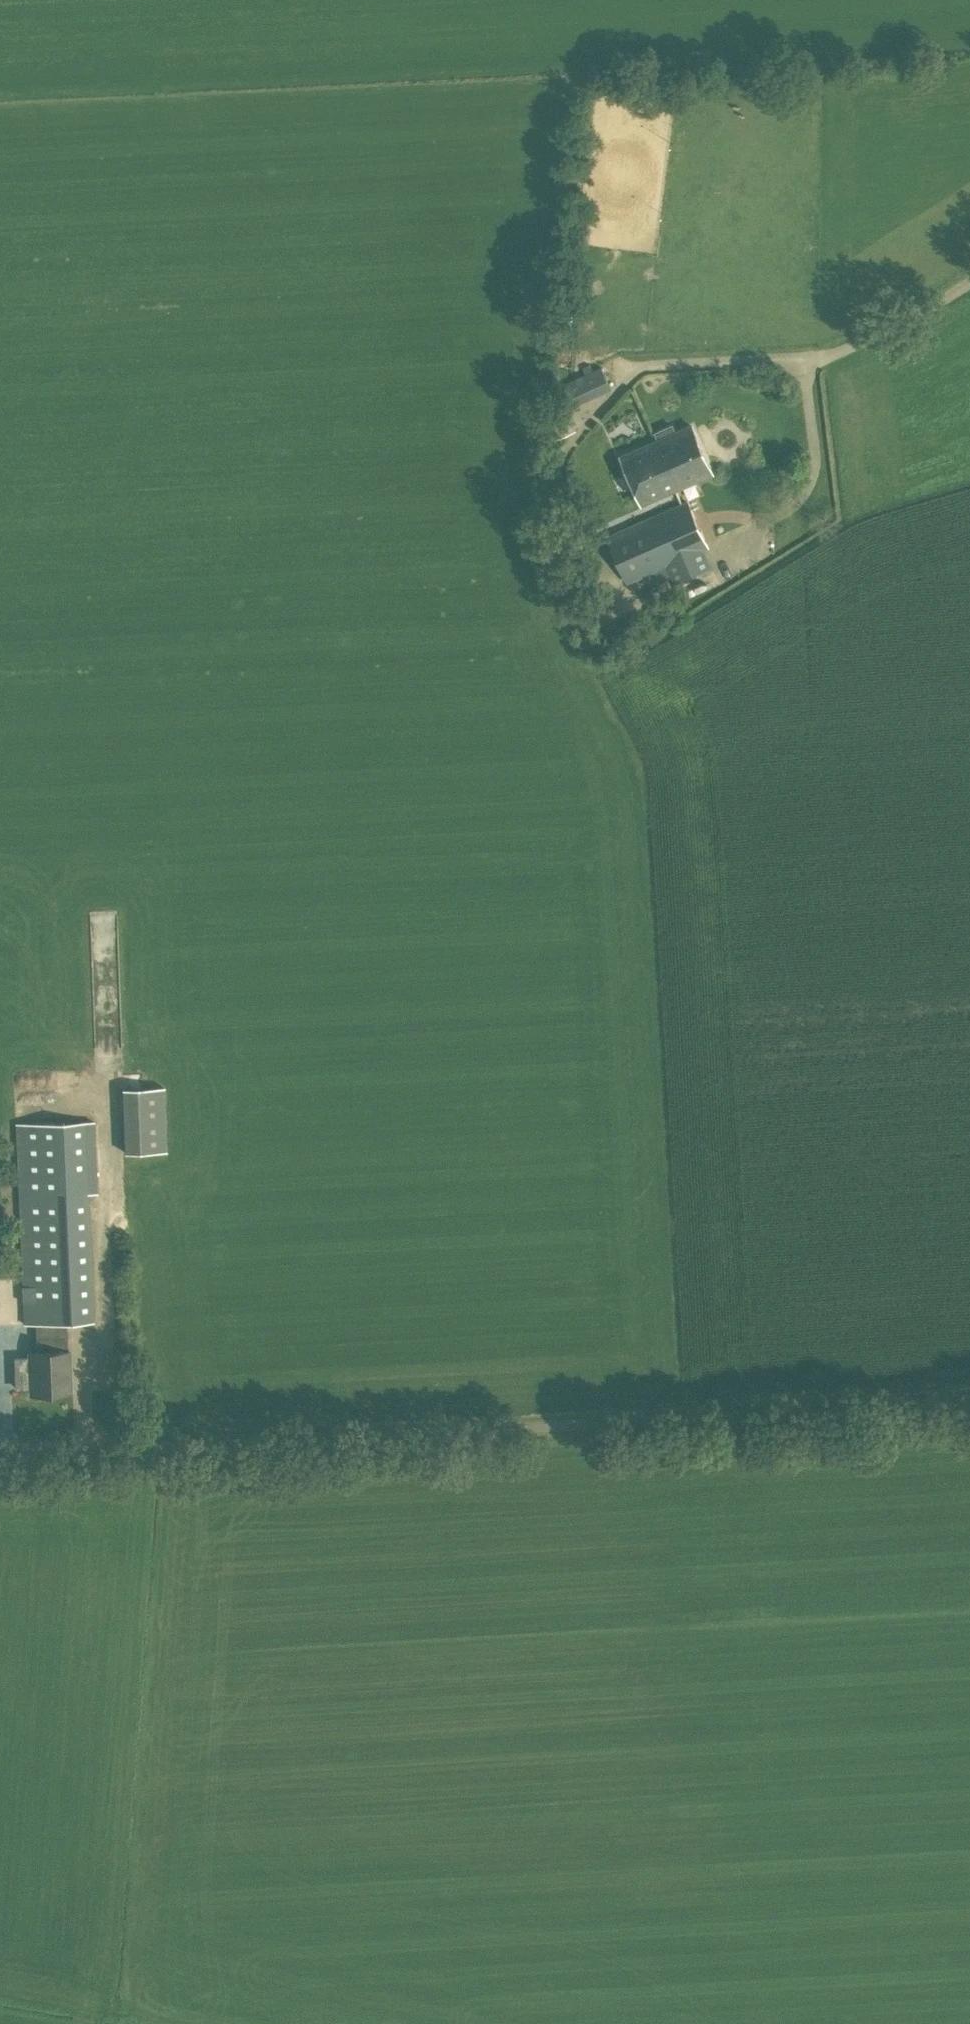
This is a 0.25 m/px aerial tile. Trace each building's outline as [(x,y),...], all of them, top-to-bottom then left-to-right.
[(574,406),(611,389),(601,366),(564,383),(574,406)] [(552,441),(570,433),(577,430),(566,405),(541,416),(552,441)] [(712,471),(692,427),(623,458),(643,502),(712,471)] [(628,581),(667,564),(675,582),(712,566),(703,548),(708,546),(689,502),(608,538),(628,581)] [(131,1085),(133,1150),(173,1149),(172,1084),(131,1085)] [(68,1351),(67,1323),(94,1322),(89,1194),(97,1193),(94,1121),(15,1123),(23,1309),(23,1325),(35,1325),(36,1352),(29,1352),(30,1394),(71,1393),(70,1351),(68,1351)]
